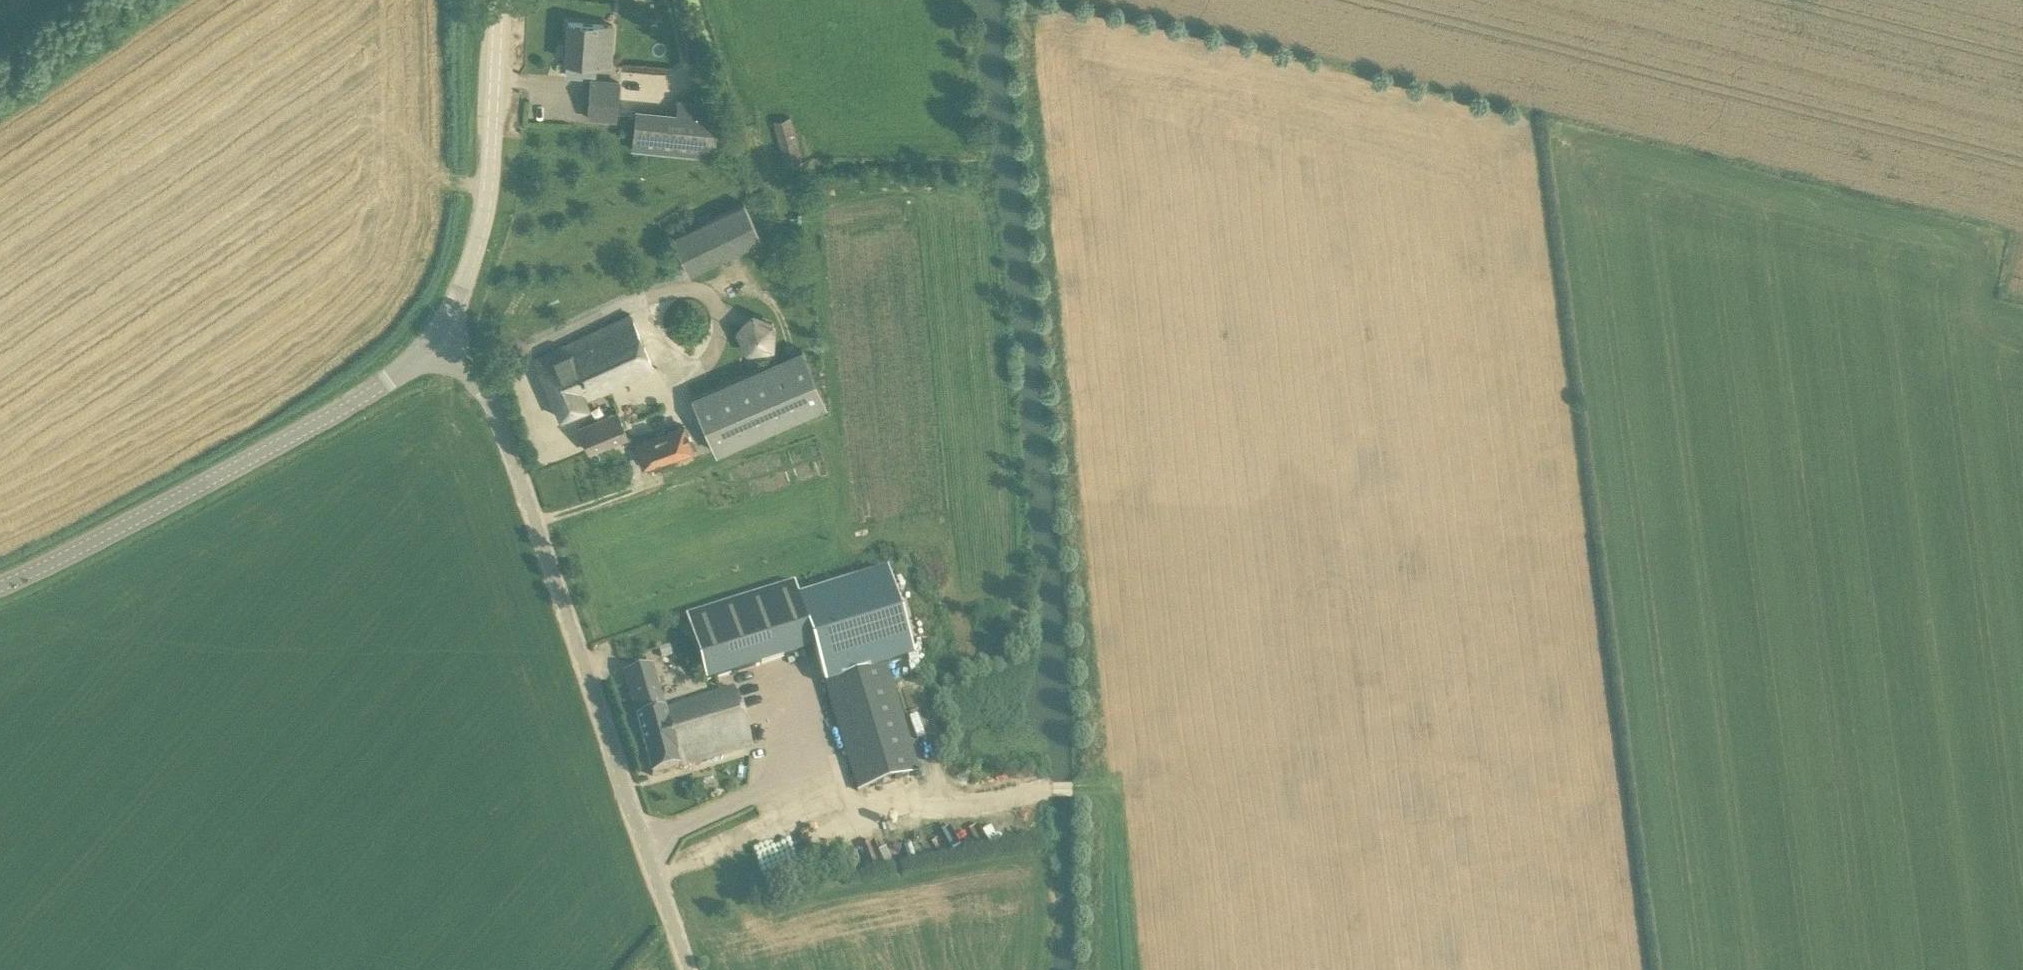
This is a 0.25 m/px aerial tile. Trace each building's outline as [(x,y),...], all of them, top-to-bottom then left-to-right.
[(564,61),(566,61),(565,76),(580,76),(580,74),(593,74),(594,61),(612,62),(615,24),(567,22),(564,61)] [(615,119),(618,81),(591,79),(588,116),(615,119)] [(642,105),(637,146),(722,156),(727,115),(642,105)] [(772,121),(784,167),(803,163),(790,116),(772,121)] [(743,201),(670,237),(689,275),(762,239),(743,201)] [(765,311),(734,326),(748,356),(779,342),(765,311)] [(587,401),(655,371),(630,314),(535,359),(560,419),(590,407),(587,401)] [(712,452),(802,415),(825,405),(802,349),(688,396),(712,452)] [(628,436),(618,412),(578,427),(588,451),(628,436)] [(632,440),(642,468),(694,451),(685,423),(632,440)] [(874,574),(798,598),(814,649),(824,684),(885,666),(903,660),(874,574)] [(794,583),(686,616),(706,681),(814,649),(798,598),(794,583)] [(751,747),(733,687),(664,707),(654,666),(623,674),(642,740),(651,776),(680,767),(751,747)] [(885,666),(824,684),(857,792),(918,773),(885,666)]
